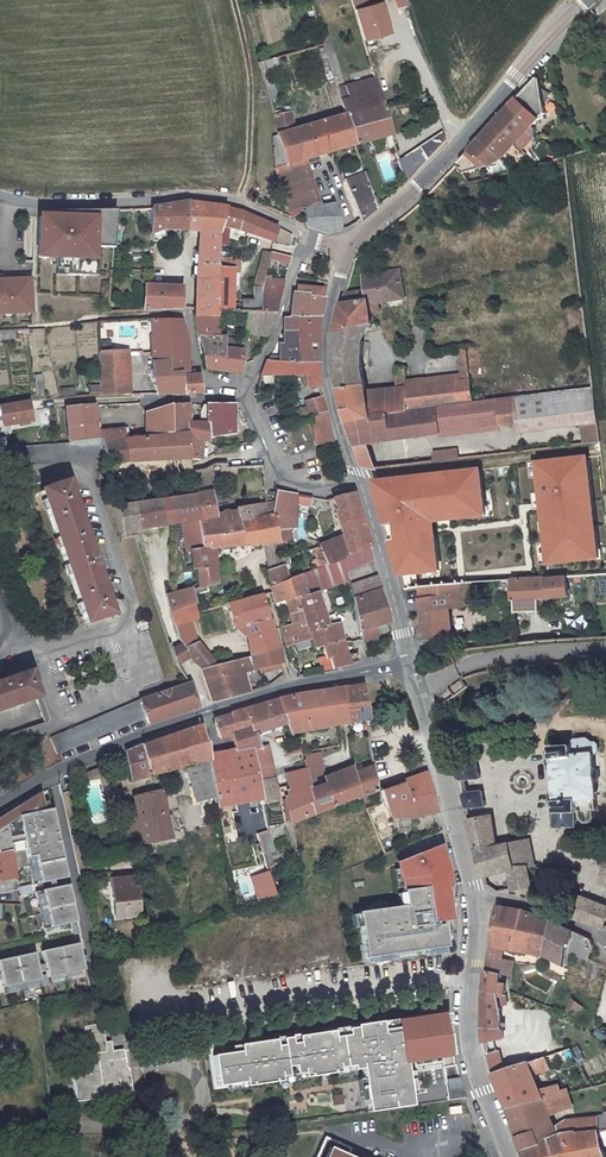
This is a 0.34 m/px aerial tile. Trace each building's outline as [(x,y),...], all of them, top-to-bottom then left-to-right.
[(363,39),(391,30),(381,0),(350,0),(363,39)] [(502,120),(470,151),(486,180),(534,128),(545,115),(538,77),(513,107),(504,117),(502,120)] [(375,78),(337,86),(346,115),(383,105),(375,78)] [(391,133),(383,105),(346,115),(355,144),(391,133)] [(289,166),(302,161),(355,144),(346,115),(296,130),(292,112),(274,116),(289,166)] [(414,165),(446,135),(442,131),(448,125),(437,114),(399,150),(414,165)] [(470,151),(458,165),(469,185),(486,180),(470,151)] [(315,207),(302,161),(289,166),(302,208),(315,207)] [(374,209),(367,184),(364,177),(362,169),(348,173),(346,177),(348,183),(346,183),(359,219),(374,209)] [(282,192),(273,192),(275,209),(275,212),(292,220),(288,207),(284,202),(282,192)] [(165,229),(182,231),(199,232),(219,234),(221,226),(227,208),(223,208),(213,206),(202,204),(187,203),(189,202),(152,207),(150,235),(165,229)] [(307,227),(324,233),(326,233),(328,234),(333,233),(337,232),(342,231),(335,204),(315,207),(302,208),(307,227)] [(240,212),(234,210),(227,208),(221,226),(228,228),(241,232),(274,242),(274,241),(278,228),(266,223),(248,215),(244,214),(240,212)] [(88,213),(35,212),(35,256),(55,257),(54,275),(96,276),(96,247),(114,247),(114,209),(88,209),(88,213)] [(228,228),(221,226),(219,234),(226,236),(228,228)] [(292,236),(278,228),(274,241),(289,245),(292,236)] [(218,281),(218,269),(218,259),(219,234),(199,232),(197,281),(218,281)] [(269,259),(271,253),(263,252),(254,290),(262,291),(263,285),(269,259)] [(271,253),(269,259),(289,264),(291,257),(271,252),(271,253)] [(218,281),(217,313),(231,313),(232,288),(235,288),(238,287),(238,270),(232,270),(218,269),(218,281)] [(471,380),(461,381),(407,388),(405,366),(396,367),(397,389),(366,393),(361,368),(363,346),(372,325),(370,313),(379,312),(378,301),(388,299),(388,301),(404,299),(399,271),(362,276),(364,291),(345,293),(334,334),(335,373),(347,417),(474,402),(471,380)] [(0,278),(0,314),(28,313),(27,277),(0,278)] [(217,317),(217,313),(218,281),(197,281),(196,309),(194,316),(217,317)] [(262,291),(260,313),(264,313),(276,313),(284,286),(263,285),(262,291)] [(181,309),(181,287),(145,286),(143,311),(181,309)] [(297,294),(308,295),(309,297),(320,299),(321,290),(297,288),(297,294)] [(262,291),(254,290),(254,303),(244,303),(244,313),(254,313),(260,313),(262,291)] [(297,294),(293,293),(291,318),(284,318),(283,331),(297,331),(307,331),(309,316),(321,317),(324,299),(320,299),(309,297),(308,295),(297,294)] [(254,313),(251,327),(250,333),(263,335),(264,313),(260,313),(254,313)] [(276,313),(264,313),(263,335),(267,336),(269,336),(273,327),(276,313)] [(216,336),(216,326),(217,317),(194,316),(195,318),(205,370),(224,372),(226,338),(226,336),(216,336)] [(318,330),(321,317),(309,316),(307,331),(297,331),(301,351),(319,351),(318,330)] [(180,319),(149,320),(149,335),(152,334),(151,363),(152,377),(157,395),(183,395),(182,377),(182,374),(189,374),(187,359),(185,359),(183,345),(185,331),(180,319)] [(297,331),(283,331),(283,343),(280,344),(280,355),(268,355),(267,359),(292,363),(318,362),(319,351),(301,351),(297,331)] [(241,365),(242,351),(234,350),(235,340),(226,338),(224,372),(240,374),(241,365)] [(235,340),(234,350),(242,351),(243,343),(235,340)] [(471,380),(467,349),(457,350),(461,381),(471,380)] [(124,352),(98,353),(100,395),(126,395),(124,352)] [(319,387),(318,362),(292,363),(267,359),(261,376),(305,375),(306,388),(319,387)] [(494,400),(514,397),(594,388),(591,369),(572,372),(492,381),(494,400)] [(34,375),(36,394),(42,393),(41,374),(34,375)] [(182,377),(183,395),(200,394),(198,376),(182,377)] [(519,431),(582,423),(587,423),(586,414),(597,413),(594,388),(514,397),(518,424),(519,431)] [(369,443),(518,424),(514,397),(494,400),(474,402),(347,417),(356,445),(369,443)] [(310,416),(326,412),(322,398),(306,403),(307,408),(283,412),(286,425),(311,420),(310,416)] [(31,423),(29,401),(0,403),(0,426),(31,423)] [(208,445),(208,437),(207,424),(200,424),(189,424),(188,405),(170,406),(170,434),(187,437),(201,442),(208,445)] [(94,406),(65,408),(68,442),(71,442),(101,439),(101,441),(124,440),(123,430),(96,432),(94,406)] [(170,406),(151,411),(147,412),(145,439),(151,438),(152,435),(170,434),(170,406)] [(235,435),(235,410),(228,410),(227,408),(206,408),(207,424),(208,437),(229,435),(235,435)] [(39,411),(39,424),(49,423),(48,411),(39,411)] [(600,443),(598,424),(597,413),(586,414),(587,423),(582,423),(585,445),(600,443)] [(311,420),(314,442),(314,444),(333,443),(326,414),(310,418),(311,420)] [(164,460),(174,481),(190,477),(189,472),(187,459),(187,437),(170,434),(152,435),(151,438),(145,439),(124,440),(101,441),(105,458),(106,464),(121,462),(164,460)] [(187,459),(201,460),(201,442),(187,437),(187,459)] [(101,439),(71,442),(68,442),(2,448),(4,465),(105,458),(101,441),(101,439)] [(356,445),(363,466),(377,469),(369,443),(356,445)] [(434,462),(458,459),(457,449),(433,452),(434,462)] [(584,458),(534,463),(544,563),(595,557),(584,458)] [(190,477),(192,494),(199,537),(217,534),(214,515),(210,491),(213,484),(210,467),(207,468),(204,470),(189,472),(190,477)] [(479,469),(374,482),(402,577),(435,573),(427,519),(484,514),(479,469)] [(41,491),(85,623),(111,614),(66,483),(41,491)] [(270,515),(272,514),(275,530),(295,528),(295,495),(275,491),(273,503),(270,515)] [(332,499),(336,511),(334,511),(342,537),(320,545),(328,565),(342,560),(342,557),(369,546),(353,493),(332,499)] [(122,538),(135,537),(136,530),(179,523),(186,563),(186,564),(191,563),(190,552),(201,550),(199,537),(192,494),(115,506),(122,538)] [(309,506),(310,497),(299,495),(298,504),(309,506)] [(238,521),(270,515),(273,503),(234,509),(235,512),(238,521)] [(238,521),(235,512),(214,515),(217,534),(240,530),(238,521)] [(204,568),(195,569),(198,589),(217,583),(214,548),(263,546),(262,543),(278,542),(275,530),(272,514),(270,515),(238,521),(240,530),(217,534),(199,537),(201,550),(204,568)] [(312,550),(318,569),(328,565),(320,545),(317,546),(318,548),(312,550)] [(342,560),(328,565),(318,569),(300,576),(306,597),(317,593),(349,582),(346,572),(373,561),(369,546),(342,557),(342,560)] [(204,568),(201,550),(190,552),(191,563),(192,570),(195,569),(204,568)] [(283,566),(281,558),(281,555),(266,565),(267,571),(283,566)] [(516,576),(516,555),(488,555),(488,567),(506,567),(506,576),(516,576)] [(267,571),(271,592),(274,604),(284,601),(290,625),(305,621),(299,599),(306,597),(300,576),(289,579),(284,565),(283,566),(267,571)] [(177,584),(192,583),(191,572),(177,573),(177,584)] [(583,575),(511,580),(512,603),(515,603),(548,601),(548,599),(569,597),(569,584),(583,583),(583,575)] [(381,590),(378,577),(349,585),(352,599),(381,590)] [(441,585),(442,595),(420,597),(419,597),(423,626),(419,631),(419,640),(453,640),(450,608),(464,607),(463,583),(441,585)] [(442,595),(441,585),(420,587),(420,597),(442,595)] [(390,622),(381,590),(352,599),(359,631),(372,627),(387,623),(390,622)] [(168,600),(171,612),(192,606),(189,593),(168,600)] [(299,599),(311,638),(313,648),(321,647),(343,643),(337,616),(325,618),(317,593),(306,597),(299,599)] [(260,595),(226,604),(226,605),(234,630),(244,628),(249,658),(277,650),(270,629),(260,595)] [(196,620),(194,612),(192,606),(171,612),(176,630),(181,642),(188,659),(201,655),(191,622),(196,620)] [(305,621),(290,625),(280,628),(286,646),(311,638),(305,621)] [(362,640),(376,636),(372,627),(359,631),(362,640)] [(183,662),(188,659),(181,642),(172,647),(177,663),(177,664),(179,664),(183,662)] [(360,662),(357,653),(346,656),(343,643),(321,647),(325,660),(329,659),(332,670),(360,662)] [(277,650),(249,658),(213,667),(202,670),(201,670),(211,702),(248,692),(242,673),(280,663),(277,650)] [(188,659),(202,670),(213,667),(201,655),(188,659)] [(37,696),(29,671),(2,681),(0,681),(0,709),(37,696)] [(189,684),(141,700),(147,716),(149,723),(196,707),(189,684)] [(365,721),(369,720),(363,685),(342,688),(342,695),(347,723),(365,721)] [(276,699),(287,724),(294,740),(299,740),(307,731),(347,723),(342,695),(331,696),(327,690),(291,696),(282,698),(276,699)] [(253,763),(270,760),(268,746),(260,748),(257,734),(287,724),(276,699),(230,713),(230,716),(213,721),(213,723),(217,737),(220,739),(230,737),(234,751),(235,753),(250,750),(253,763)] [(147,716),(141,700),(50,738),(56,754),(147,716)] [(216,798),(208,755),(206,743),(204,743),(200,725),(160,740),(169,771),(189,766),(199,802),(216,798)] [(551,748),(552,759),(553,759),(556,801),(554,801),(556,813),(557,813),(557,827),(577,827),(577,820),(582,820),(586,823),(592,823),(595,818),(594,810),(597,809),(596,800),(598,799),(594,754),(596,754),(599,752),(598,744),(597,742),(593,743),(587,739),(575,740),(572,744),(572,746),(551,748)] [(125,757),(131,781),(169,771),(160,740),(141,747),(124,753),(125,757)] [(260,801),(253,763),(250,750),(235,753),(234,751),(208,755),(216,798),(218,807),(260,801)] [(279,801),(270,760),(253,763),(260,801),(261,805),(279,801)] [(481,778),(478,763),(477,764),(476,761),(456,766),(461,780),(481,778)] [(334,809),(378,793),(374,766),(310,789),(307,790),(312,816),(333,808),(334,809)] [(291,797),(283,799),(290,824),(312,816),(307,790),(310,789),(304,769),(286,774),(291,797)] [(424,776),(418,778),(421,788),(427,787),(424,776)] [(412,819),(436,813),(430,795),(429,795),(427,787),(421,788),(418,778),(410,781),(402,784),(412,819)] [(384,791),(389,806),(393,805),(398,818),(412,819),(402,784),(384,791)] [(463,794),(467,808),(485,807),(483,792),(463,794)] [(162,794),(135,800),(135,806),(140,840),(141,846),(172,838),(162,794)] [(43,809),(40,795),(4,817),(0,820),(0,854),(11,851),(6,823),(18,818),(18,815),(43,809)] [(140,840),(135,806),(127,807),(129,819),(123,820),(126,841),(140,840)] [(43,809),(18,815),(18,818),(29,867),(32,884),(66,876),(51,807),(43,809)] [(375,818),(382,834),(390,831),(383,815),(375,818)] [(530,843),(497,847),(491,817),(470,821),(484,876),(511,868),(514,889),(529,886),(530,886),(528,870),(534,869),(530,843)] [(29,867),(18,818),(6,823),(11,851),(15,870),(29,867)] [(463,908),(445,850),(400,866),(410,912),(363,920),(371,970),(461,955),(463,908)] [(0,854),(0,883),(17,879),(15,870),(11,851),(0,854)] [(253,876),(261,901),(275,896),(267,872),(253,876)] [(134,878),(110,880),(115,920),(139,917),(134,878)] [(76,920),(68,883),(34,891),(42,928),(76,920)] [(29,885),(18,887),(20,895),(31,893),(29,885)] [(605,920),(605,907),(576,896),(567,916),(603,928),(605,920)] [(498,906),(494,932),(487,970),(499,974),(501,962),(503,948),(546,956),(566,966),(570,954),(588,961),(593,947),(591,940),(554,921),(525,912),(498,906)] [(77,941),(40,949),(45,975),(83,967),(77,941)] [(0,958),(0,981),(1,985),(38,977),(33,951),(0,958)] [(512,963),(501,962),(499,974),(511,977),(512,963)] [(83,967),(45,975),(47,984),(85,976),(83,967)] [(505,984),(498,982),(499,974),(487,970),(484,993),(482,1028),(493,1075),(551,1056),(545,1038),(505,1048),(499,1029),(500,1010),(497,995),(504,997),(505,990),(505,984)] [(38,977),(1,985),(3,993),(40,985),(38,977)] [(566,1015),(577,1023),(586,1010),(572,999),(566,1015)] [(416,1079),(435,1076),(427,1015),(412,1017),(411,1010),(397,1012),(398,1019),(374,1023),(374,1019),(332,1025),(343,1101),(417,1090),(416,1079)] [(101,1027),(84,1029),(87,1056),(105,1053),(103,1043),(101,1027)] [(75,1101),(119,1095),(132,1093),(129,1075),(126,1076),(123,1049),(112,1051),(111,1042),(103,1043),(105,1053),(87,1056),(88,1062),(70,1064),(75,1101)] [(572,1049),(551,1056),(493,1075),(507,1109),(562,1095),(559,1085),(540,1091),(532,1071),(550,1065),(551,1068),(577,1059),(572,1049)] [(598,1130),(605,1129),(605,1113),(604,1113),(597,1116),(565,1119),(555,1127),(548,1113),(571,1104),(568,1094),(562,1095),(507,1109),(522,1150),(559,1133),(598,1130)] [(602,1147),(605,1146),(605,1129),(598,1130),(602,1147)] [(602,1147),(598,1130),(559,1133),(522,1150),(525,1156),(605,1156),(602,1147)] [(349,1149),(325,1139),(316,1156),(346,1156),(349,1149)]
